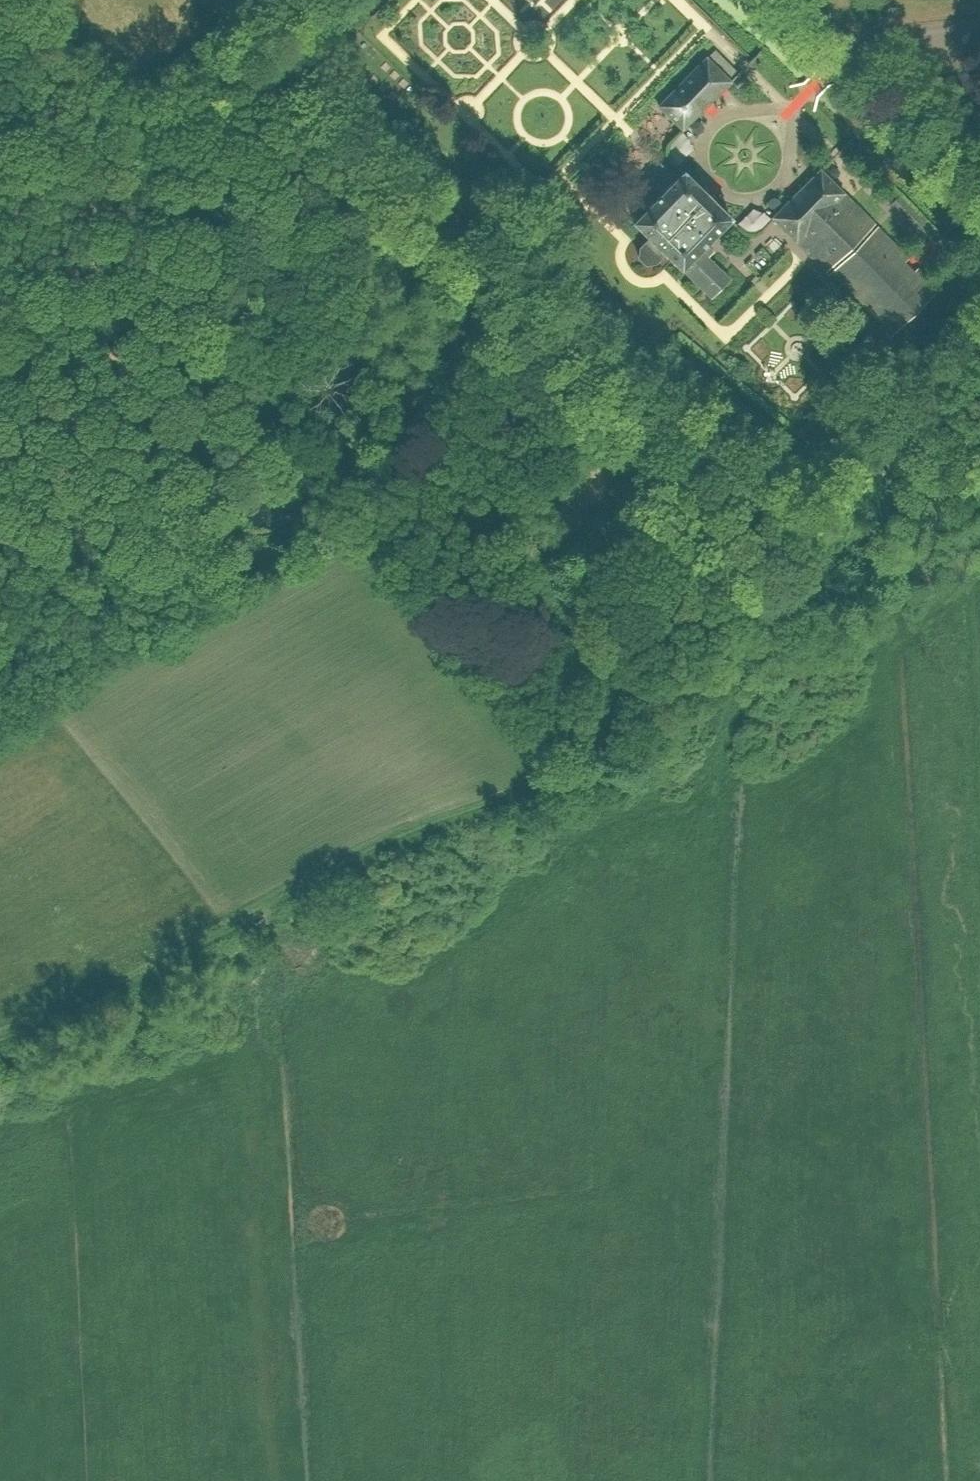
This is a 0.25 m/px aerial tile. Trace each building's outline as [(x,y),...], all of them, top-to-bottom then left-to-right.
[(659,106),(682,128),(735,73),(713,51),(659,106)] [(772,217),(884,334),(932,287),(820,171),(772,217)] [(637,258),(645,266),(656,264),(664,256),(703,294),(723,272),(708,258),(714,252),(706,244),(731,219),(683,172),(631,224),(647,239),(639,247),(637,258)] [(904,250),(920,254),(926,232),(910,228),(904,250)]
